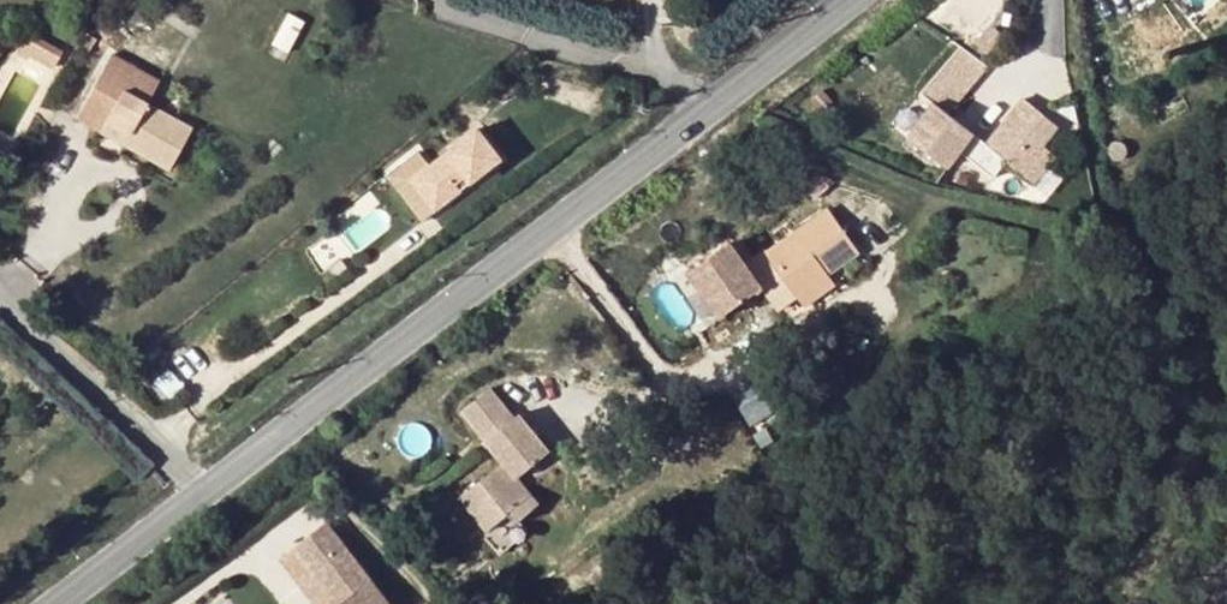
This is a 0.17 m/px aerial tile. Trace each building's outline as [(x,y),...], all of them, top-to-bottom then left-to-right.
[(111,56),(82,109),(128,136),(123,146),(168,171),(192,129),(147,103),(158,82),(111,56)] [(973,135),(961,151),(992,176),(1004,160),(1018,172),(1032,183),(1047,165),(1033,153),(1055,126),(1021,98),(984,144),(973,135)] [(961,151),(973,135),(938,107),(911,140),(943,166),(957,149),(961,151)] [(76,120),(123,146),(128,136),(82,109),(76,120)] [(507,158),(482,127),(415,179),(440,209),(465,189),(460,182),(476,170),(481,177),(507,158)] [(465,189),(481,177),(476,170),(460,182),(465,189)] [(797,295),(826,275),(858,253),(827,209),(766,252),(790,286),(797,295)] [(731,246),(690,276),(722,321),(763,291),(745,267),(731,246)] [(763,291),(770,301),(790,286),(766,252),(745,267),(763,291)] [(826,275),(797,295),(804,307),(834,285),(826,275)] [(776,310),(797,295),(790,286),(770,301),(776,310)] [(498,389),(469,409),(507,463),(520,481),(554,456),(532,425),(527,429),(522,423),(498,389)] [(507,463),(481,482),(494,500),(481,515),(493,532),(510,515),(530,496),(520,481),(507,463)] [(464,494),(481,515),(494,500),(481,482),(464,494)] [(530,496),(510,515),(516,522),(538,507),(530,496)] [(282,530),(324,591),(309,601),(305,603),(375,603),(380,601),(315,508),(282,530)] [(282,530),(268,541),(309,601),(324,591),(282,530)] [(441,547),(427,554),(434,567),(447,560),(441,547)]
